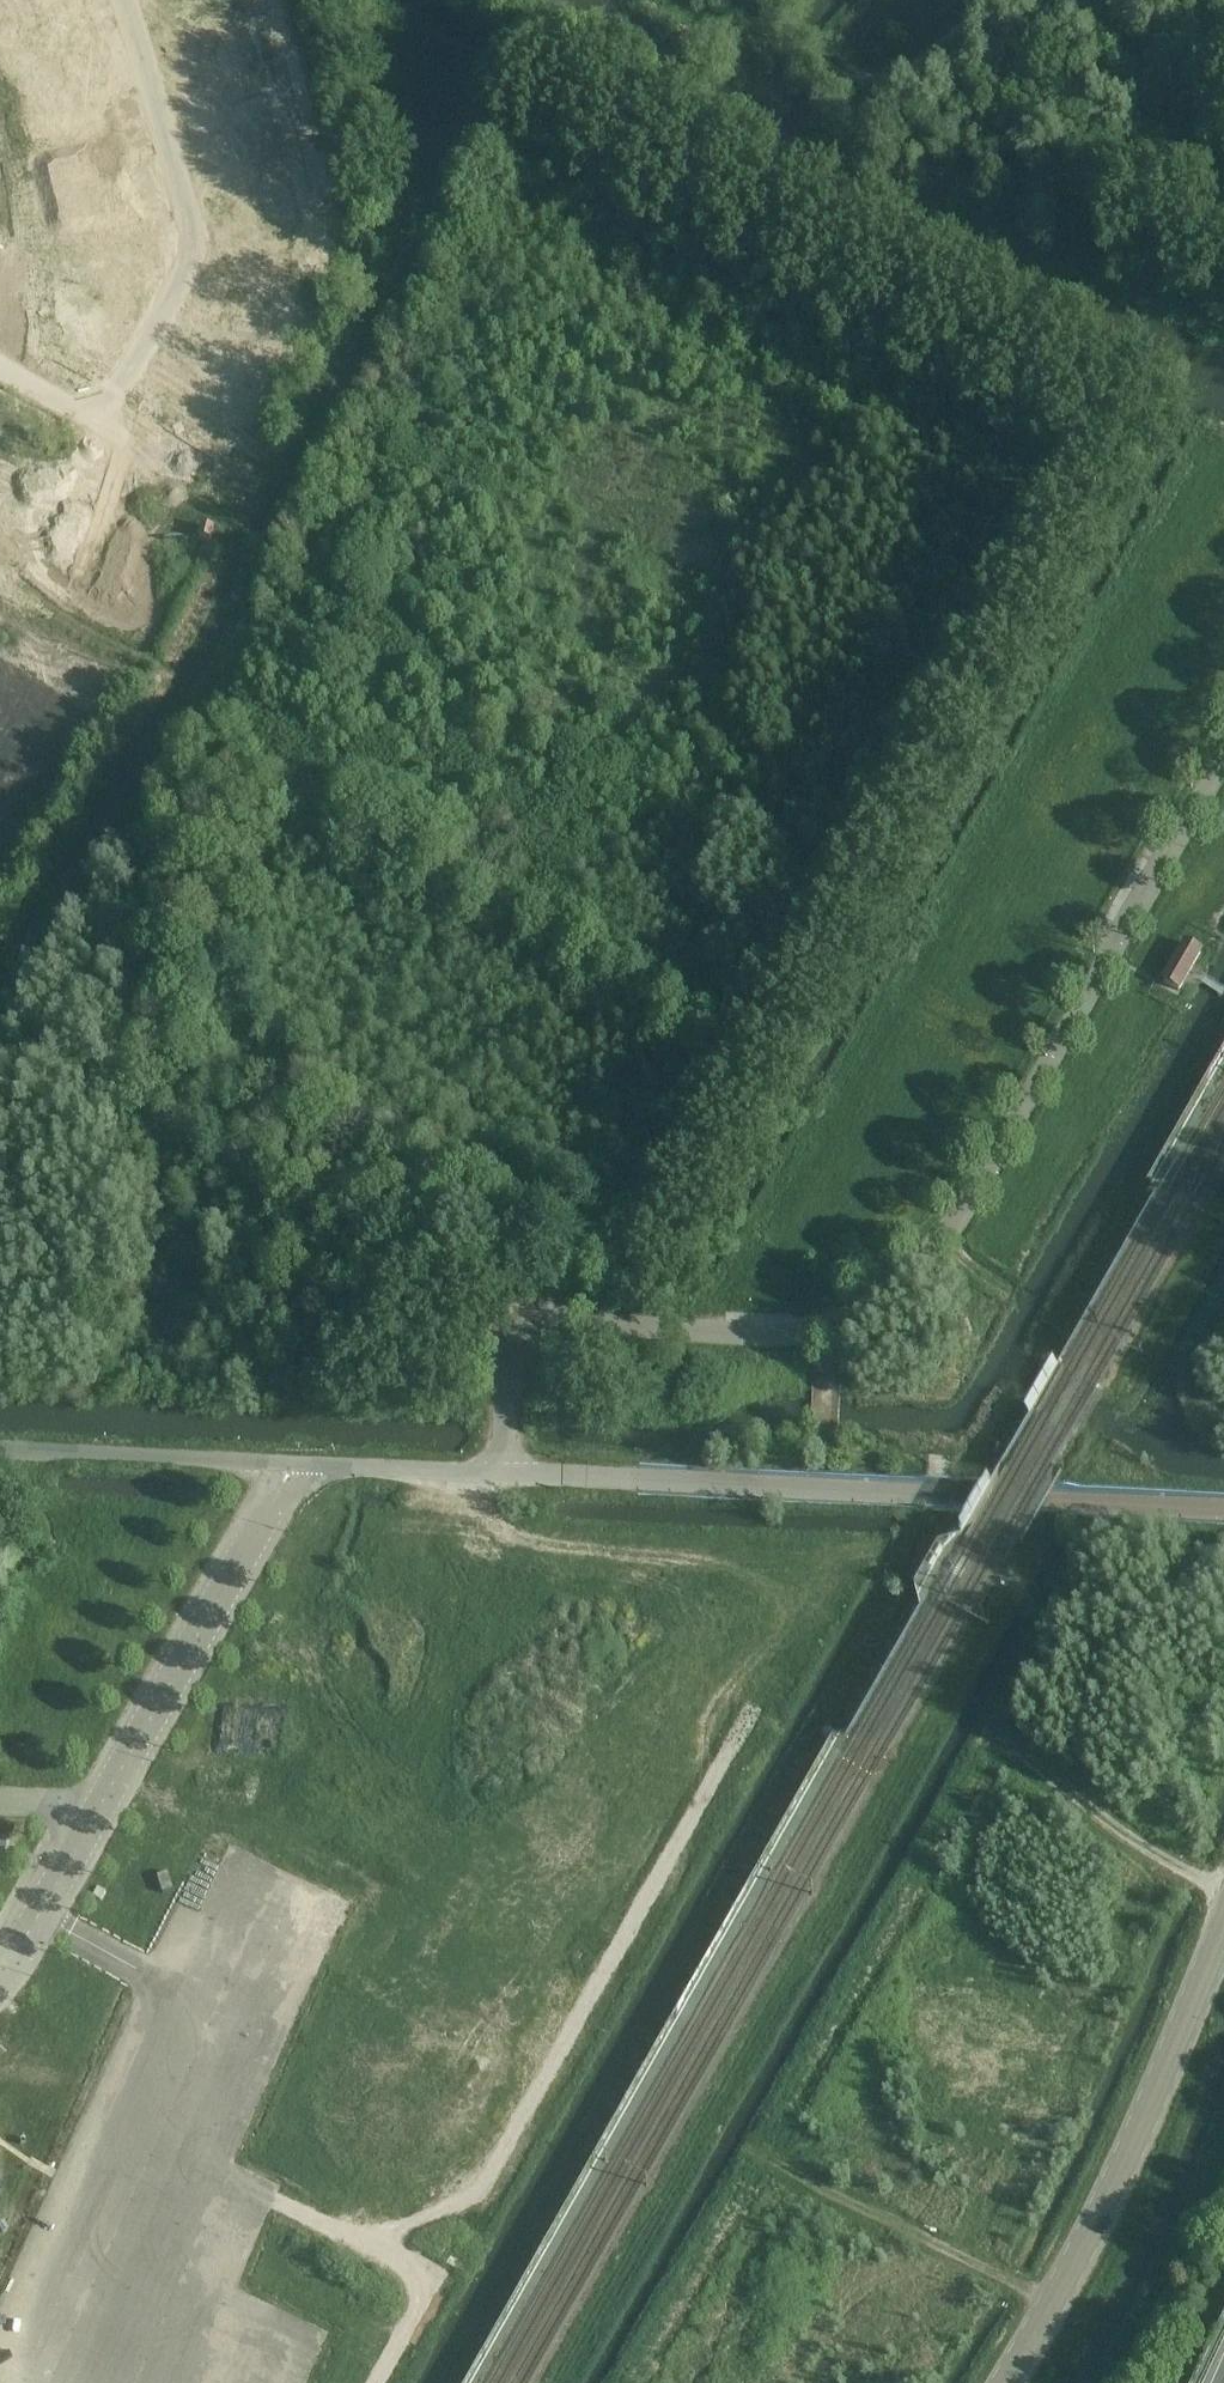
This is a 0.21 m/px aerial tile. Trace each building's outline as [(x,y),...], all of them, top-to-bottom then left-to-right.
[(1185,944),(1164,981),(1178,990),(1200,952),(1185,944)] [(833,1729),(826,1724),(821,1732),(828,1736),(833,1729)] [(168,1874),(157,1877),(162,1894),(173,1891),(168,1874)]
